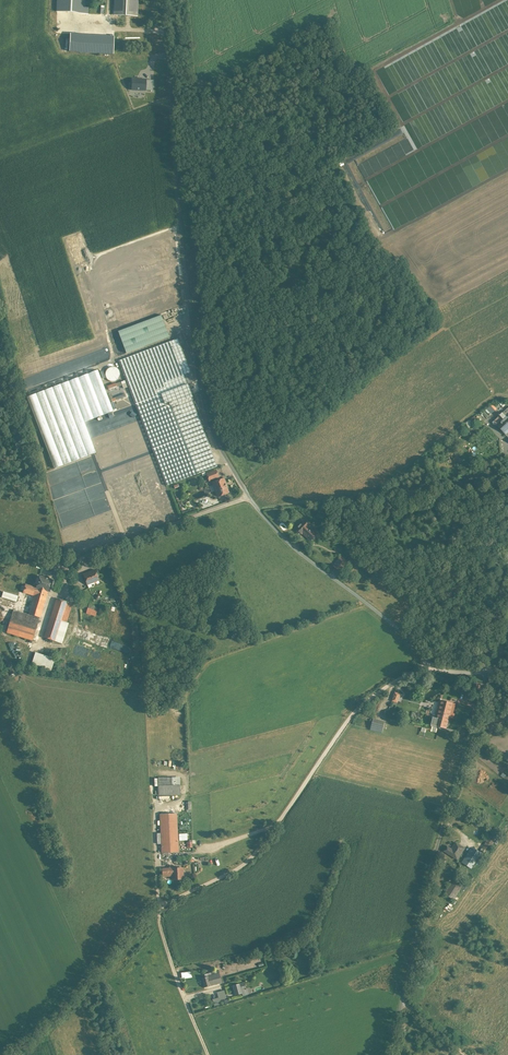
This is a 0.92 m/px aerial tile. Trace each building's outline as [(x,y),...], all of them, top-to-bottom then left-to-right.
[(85,13),(85,0),(81,0),(80,3),(75,3),(75,7),(76,7),(75,12),(85,13)] [(115,15),(136,16),(137,0),(116,0),(115,15)] [(70,34),(69,52),(113,54),(114,36),(70,34)] [(129,90),(152,90),(153,79),(129,78),(129,90)] [(452,183),(455,181),(449,170),(441,174),(445,181),(449,179),(452,183)] [(138,321),(185,305),(174,273),(171,278),(172,282),(170,290),(166,291),(168,294),(171,295),(168,296),(170,297),(178,294),(176,296),(171,298),(170,299),(163,302),(161,298),(154,296),(152,298),(154,299),(153,301),(158,302),(159,304),(158,304),(153,306),(154,307),(149,309),(146,311),(145,314),(143,315),(142,314),(140,315),(138,321)] [(161,316),(118,332),(126,354),(169,337),(161,316)] [(177,339),(118,361),(134,404),(167,392),(187,384),(186,381),(184,376),(190,373),(192,379),(177,339)] [(99,370),(79,377),(95,419),(115,411),(99,370)] [(190,373),(184,376),(186,381),(192,379),(190,373)] [(187,384),(167,392),(169,395),(171,402),(173,405),(191,398),(192,398),(187,384)] [(167,392),(134,404),(166,486),(195,475),(169,406),(168,404),(167,403),(165,404),(162,397),(169,395),(167,392)] [(169,395),(162,397),(165,404),(167,403),(168,404),(169,404),(168,403),(171,402),(169,395)] [(173,405),(169,406),(195,475),(217,467),(191,398),(173,405)] [(494,422),(497,426),(507,416),(507,409),(494,422)] [(497,426),(506,436),(507,434),(507,416),(497,426)] [(215,471),(206,474),(209,481),(218,477),(215,471)] [(223,479),(212,483),(217,497),(228,493),(226,488),(227,487),(223,479)] [(304,521),(297,529),(302,534),(304,532),(307,535),(306,535),(311,540),(317,533),(304,521)] [(342,558),(335,567),(341,571),(348,562),(342,558)] [(94,571),(83,575),(87,584),(98,580),(97,577),(98,576),(97,574),(96,573),(95,573),(94,571)] [(48,579),(44,578),(40,577),(36,588),(49,592),(52,581),(48,579)] [(49,592),(36,588),(25,584),(23,590),(23,593),(34,596),(29,615),(30,615),(39,618),(47,592),(49,593),(49,592)] [(3,593),(1,599),(15,603),(17,597),(3,593)] [(57,599),(44,638),(54,641),(60,625),(61,621),(67,602),(57,599)] [(67,602),(61,621),(66,623),(72,604),(67,602)] [(97,611),(87,608),(86,614),(95,616),(97,611)] [(29,615),(13,610),(10,620),(36,628),(39,618),(30,615),(29,615)] [(36,628),(10,620),(6,633),(32,641),(36,628)] [(60,643),(65,627),(60,625),(54,641),(60,643)] [(54,661),(34,654),(31,666),(50,672),(54,661)] [(481,685),(473,683),(471,693),(478,695),(481,685)] [(453,703),(442,700),(437,719),(433,718),(431,725),(446,728),(453,703)] [(373,719),(371,729),(382,732),(385,722),(373,719)] [(180,785),(158,786),(158,795),(180,794),(180,785)] [(158,796),(159,805),(167,805),(167,796),(158,796)] [(471,797),(456,819),(462,824),(477,802),(471,797)] [(176,814),(160,814),(160,815),(161,852),(161,853),(162,853),(178,852),(176,814)] [(501,819),(482,848),(487,852),(507,822),(501,819)] [(456,843),(452,849),(447,846),(444,851),(457,859),(464,848),(456,843)] [(481,853),(472,848),(470,850),(479,856),(481,853)] [(470,850),(463,862),(471,867),(479,856),(470,850)] [(460,866),(447,858),(443,864),(457,872),(460,866)] [(177,868),(177,867),(169,867),(169,869),(162,869),(163,876),(172,875),(172,879),(182,879),(182,868),(177,868)] [(456,875),(444,893),(453,899),(466,881),(456,875)] [(219,974),(211,976),(211,975),(208,976),(210,985),(216,984),(221,982),(220,979),(219,976),(219,974)] [(208,976),(201,978),(203,987),(210,985),(208,976)] [(244,982),(231,985),(234,995),(242,993),(247,992),(244,982)] [(224,990),(217,992),(218,997),(219,1000),(226,998),(224,990)] [(221,1006),(219,1000),(218,997),(212,999),(215,1008),(221,1006)]
